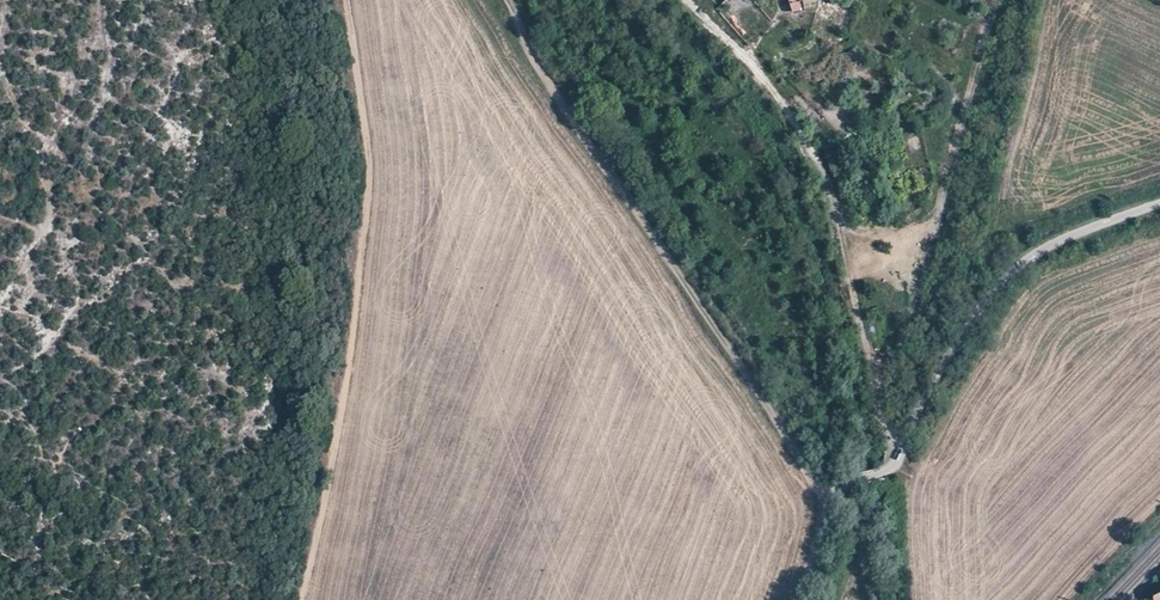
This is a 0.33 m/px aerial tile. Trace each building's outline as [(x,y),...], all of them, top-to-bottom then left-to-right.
[(797,82),(793,88),(804,95),(808,88),(797,82)]
